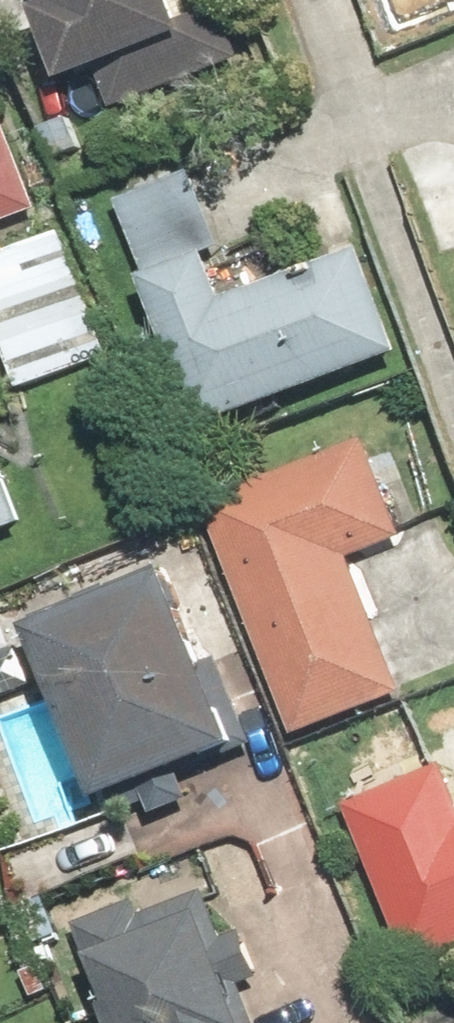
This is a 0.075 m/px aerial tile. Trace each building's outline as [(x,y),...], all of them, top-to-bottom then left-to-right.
[(69,76),(117,59),(128,90),(238,52),(220,0),(43,0),(69,76)] [(0,91),(0,226),(56,205),(11,87),(0,91)] [(224,163),(134,197),(221,425),(423,348),(381,238),(269,280),(224,163)] [(0,247),(0,303),(33,389),(123,355),(71,220),(0,247)] [(210,496),(303,740),(417,697),(363,555),(424,532),(385,430),(210,496)] [(30,527),(0,448),(0,539),(30,527)] [(210,574),(52,634),(115,801),(274,741),(210,574)] [(427,958),(453,948),(453,767),(367,800),(427,958)] [(253,907),(123,946),(146,1022),(288,1022),(253,907)]
